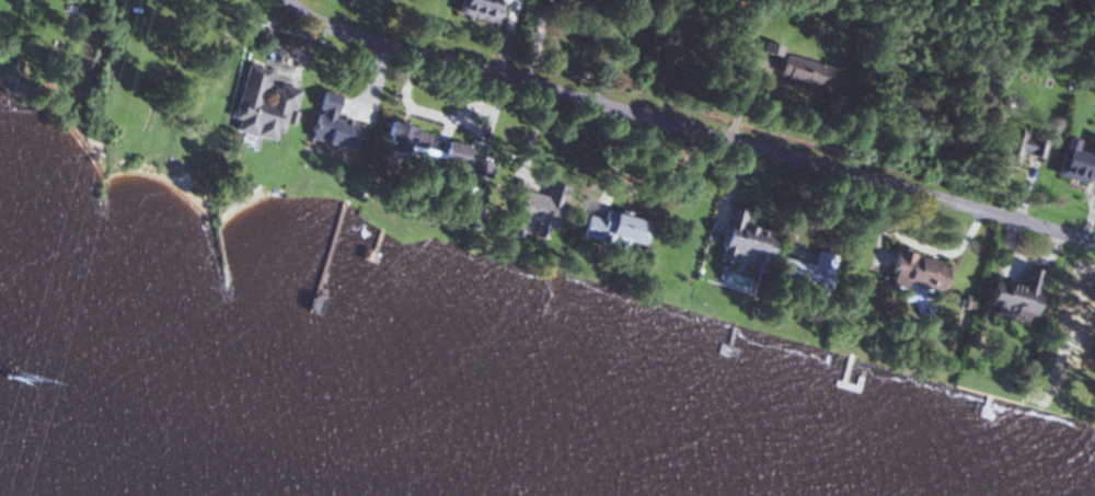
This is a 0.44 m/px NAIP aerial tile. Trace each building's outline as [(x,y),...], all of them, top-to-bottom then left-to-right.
[(454,13),(499,24),(504,0),(457,0),(454,13)] [(840,70),(781,55),(775,77),(834,93),(840,70)] [(300,91),(268,83),(271,71),(244,65),(228,130),(278,142),(283,123),(292,125),(300,91)] [(360,125),(335,119),(340,96),(318,91),(306,139),(353,151),(360,125)] [(490,144),(470,139),(468,145),(385,123),(378,150),(402,156),(403,154),(489,177),(493,162),(486,160),(490,144)] [(1046,139),(997,128),(990,160),(1017,167),(1019,155),(1041,160),(1046,139)] [(1094,141),(1090,155),(1074,151),(1076,141),(1063,137),(1053,176),(1083,183),(1085,175),(1094,178),(1094,142),(1094,141)] [(566,188),(548,182),(544,196),(518,189),(510,218),(554,231),(566,188)] [(744,268),(764,272),(774,233),(742,225),(745,211),(726,206),(713,260),(729,263),(731,252),(747,256),(744,268)] [(595,232),(643,244),(649,221),(601,208),(595,232)] [(884,279),(939,294),(948,264),(892,248),(884,279)] [(777,255),(772,277),(824,290),(834,254),(815,249),(811,264),(777,255)] [(989,278),(982,311),(1027,321),(1039,270),(1022,266),(1017,285),(989,278)]
